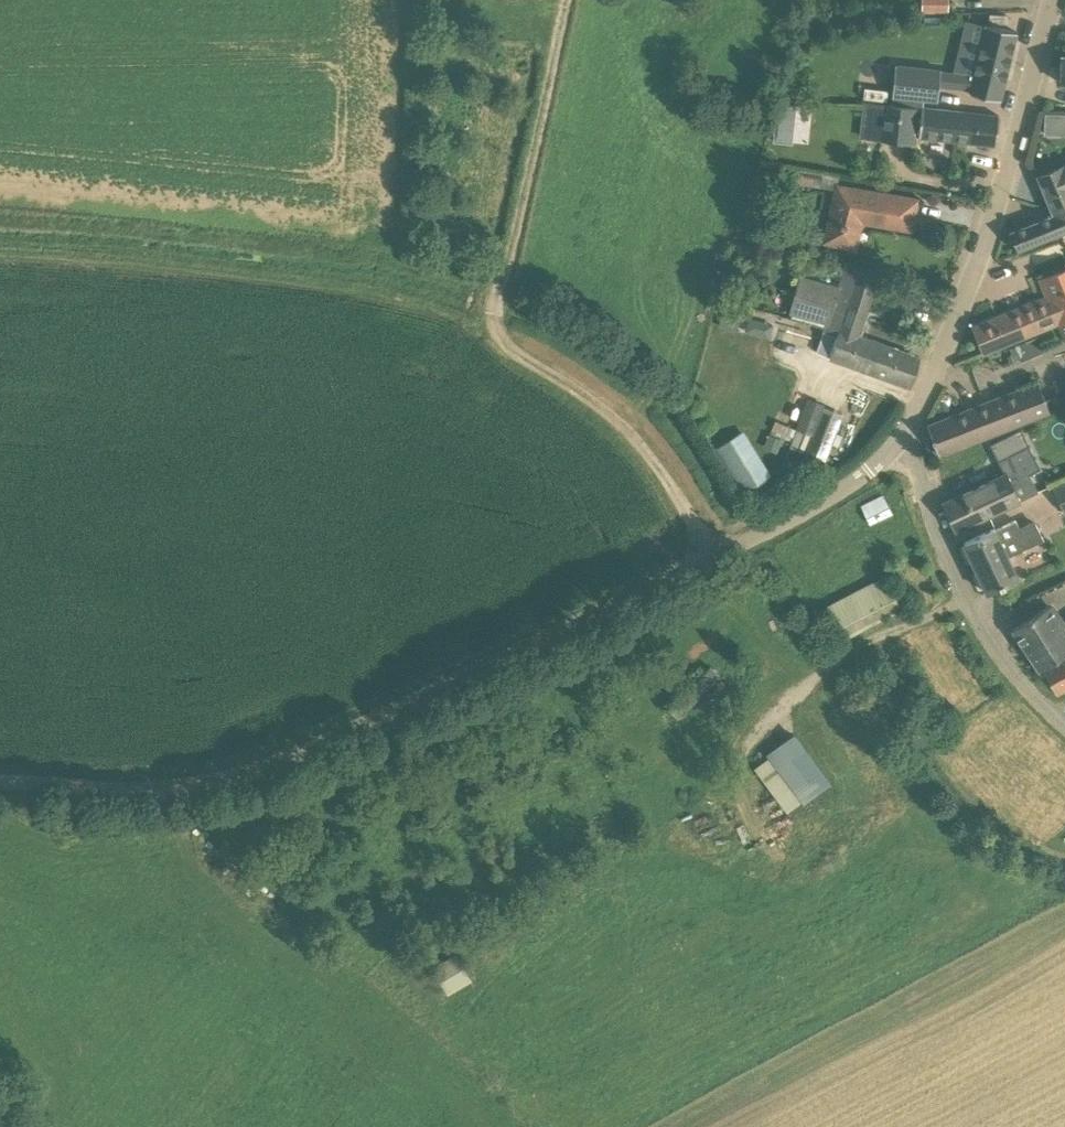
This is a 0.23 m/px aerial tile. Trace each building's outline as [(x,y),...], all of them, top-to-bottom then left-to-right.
[(922,11),(948,12),(949,0),(922,0),(922,11)] [(1017,32),(985,24),(973,74),(896,65),(893,97),(924,100),(938,102),(939,86),(969,90),(969,92),(1001,100),(1017,32)] [(892,105),(923,108),(924,100),(893,97),(892,105)] [(892,105),(884,105),(880,139),(914,143),(915,136),(920,137),(920,138),(922,138),(922,137),(995,145),(995,146),(996,146),(999,116),(998,116),(923,108),(892,105)] [(1064,114),(1044,114),(1044,129),(1064,129),(1064,114)] [(1064,205),(1064,165),(1062,166),(1039,176),(1039,175),(1037,176),(1052,211),(1064,205)] [(857,248),(862,222),(912,231),(917,200),(835,185),(825,242),(857,248)] [(1052,211),(1054,215),(1010,233),(1017,250),(1064,232),(1064,205),(1052,211)] [(789,314),(825,324),(858,335),(879,274),(847,263),(839,287),(800,275),(789,314)] [(1040,280),(1047,297),(975,328),(984,353),(1064,320),(1064,270),(1040,280)] [(858,335),(825,324),(823,332),(835,336),(828,358),(911,387),(921,358),(858,335)] [(1022,363),(1044,354),(1038,337),(1015,346),(1022,363)] [(897,387),(878,378),(873,388),(892,396),(897,387)] [(927,426),(938,455),(1050,411),(1039,382),(927,426)] [(809,400),(798,428),(801,430),(794,447),(805,452),(823,406),(809,400)] [(742,430),(715,447),(745,492),(772,474),(742,430)] [(777,454),(783,440),(770,434),(764,448),(777,454)] [(1019,502),(1011,484),(1040,470),(1029,447),(999,461),(1005,475),(944,504),(957,531),(1019,502)] [(1064,511),(1064,482),(1053,488),(1064,511)] [(884,496),(862,506),(870,524),(892,514),(884,496)] [(964,544),(977,572),(987,594),(1021,578),(1011,556),(1044,540),(1038,527),(1024,533),(1019,523),(1000,532),(998,528),(964,544)] [(887,578),(826,607),(841,638),(902,608),(887,578)] [(1012,631),(1039,671),(1064,654),(1064,623),(1061,626),(1049,607),(1012,631)] [(1044,670),(1056,694),(1064,690),(1064,660),(1044,670)] [(712,666),(687,687),(697,698),(721,677),(712,666)] [(795,734),(752,764),(788,814),(831,784),(795,734)] [(446,993),(470,981),(463,969),(440,981),(446,993)]
